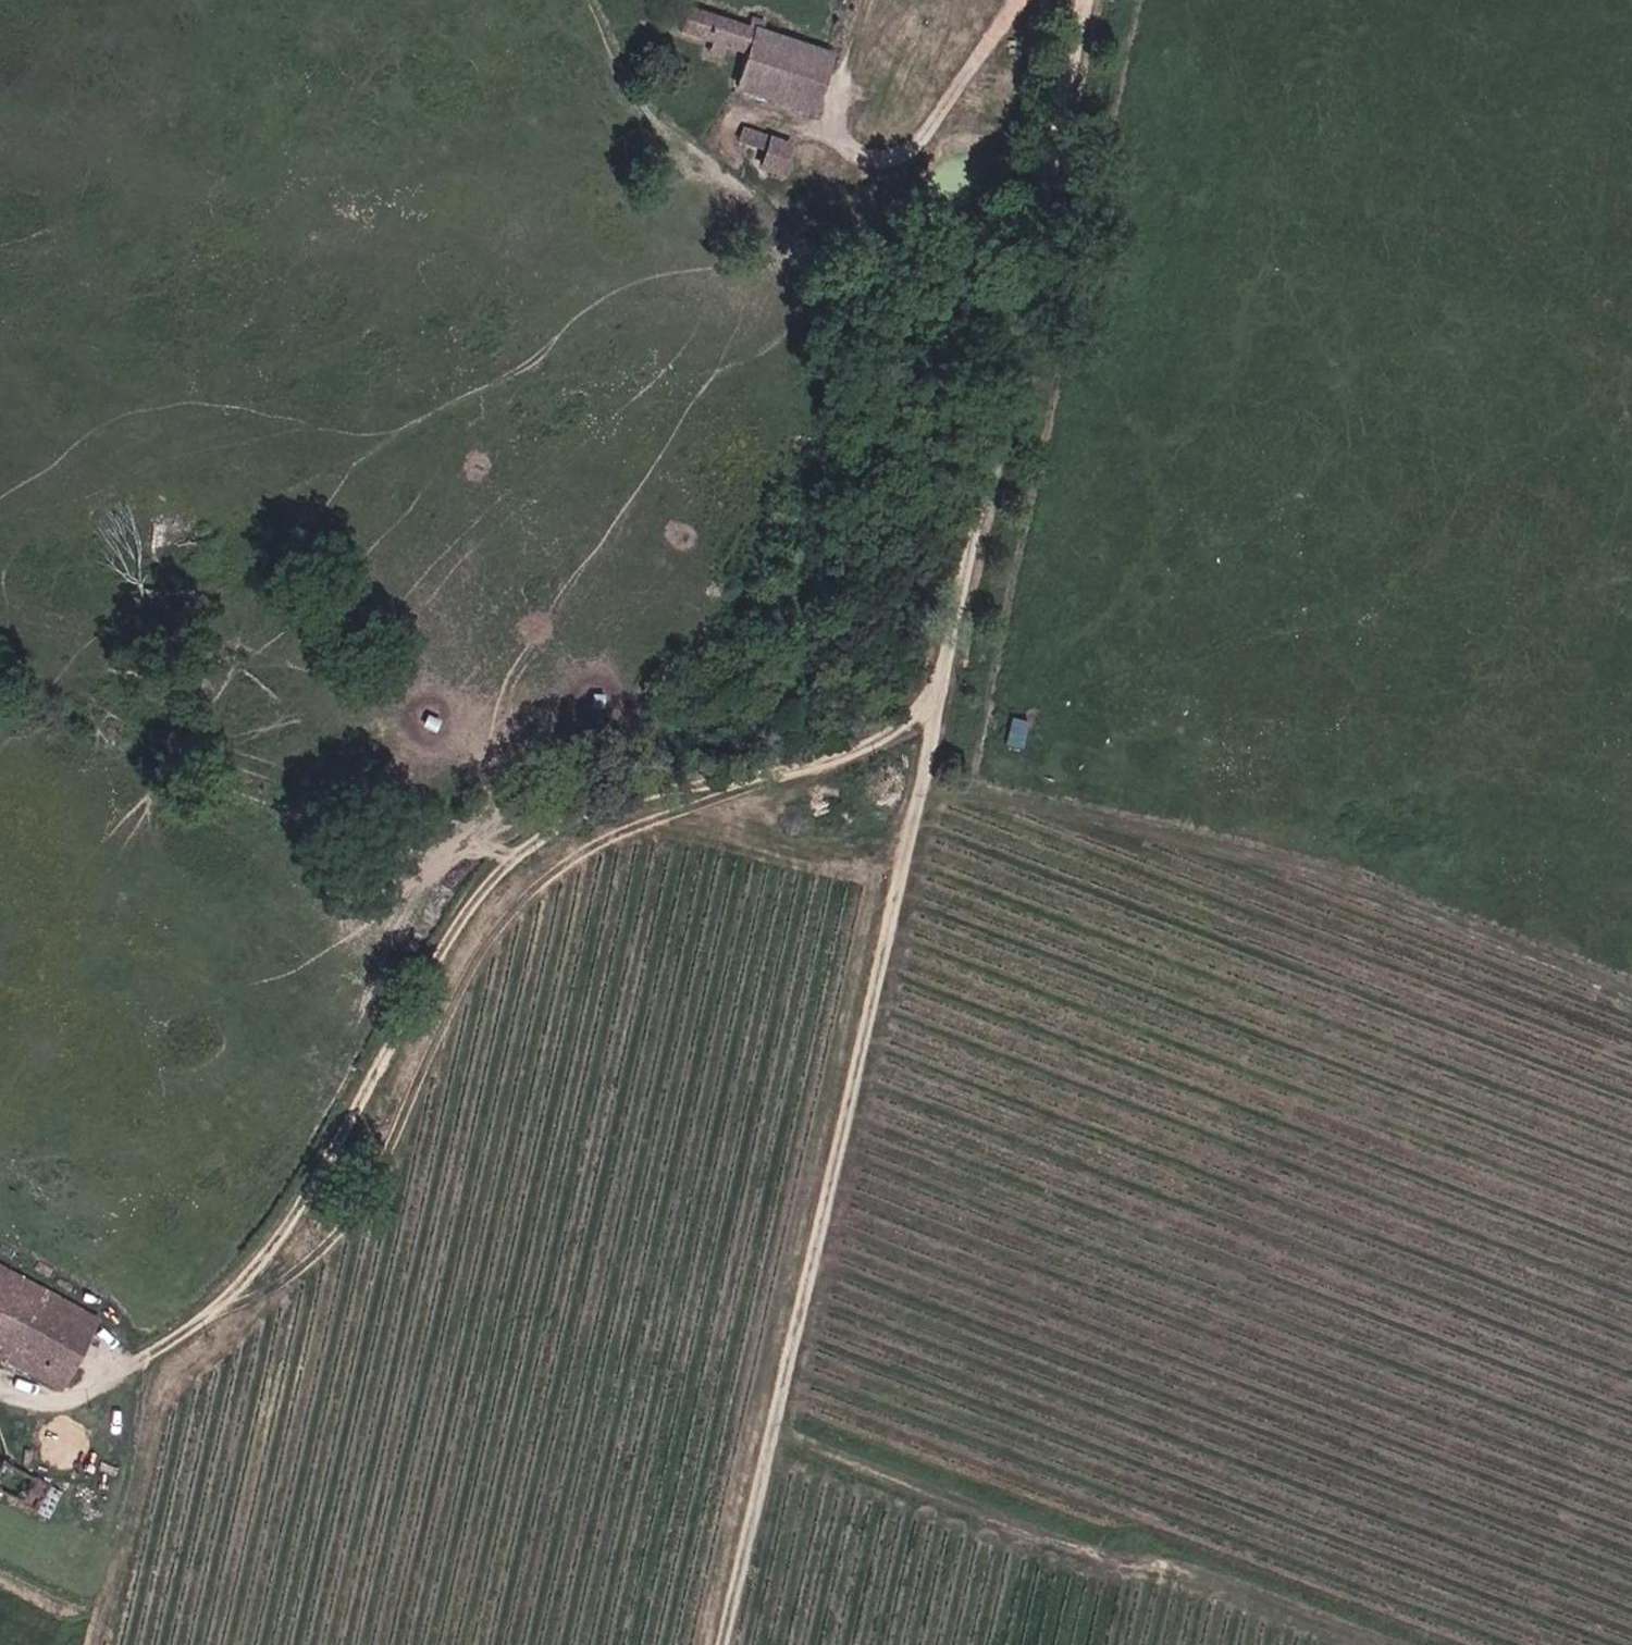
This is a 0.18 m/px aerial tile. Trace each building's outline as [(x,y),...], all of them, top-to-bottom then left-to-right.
[(825,56),(821,54),(745,28),(681,5),(673,28),(740,49),(728,83),(751,92),(806,110),(825,56)] [(829,31),(753,6),(745,28),(821,54),(829,31)] [(733,144),(754,150),(757,139),(737,132),(733,144)] [(772,173),(782,146),(765,141),(756,169),(772,173)] [(58,1384),(69,1363),(16,1335),(40,1287),(0,1265),(0,1355),(58,1384)] [(40,1287),(16,1335),(69,1363),(95,1316),(40,1287)]
